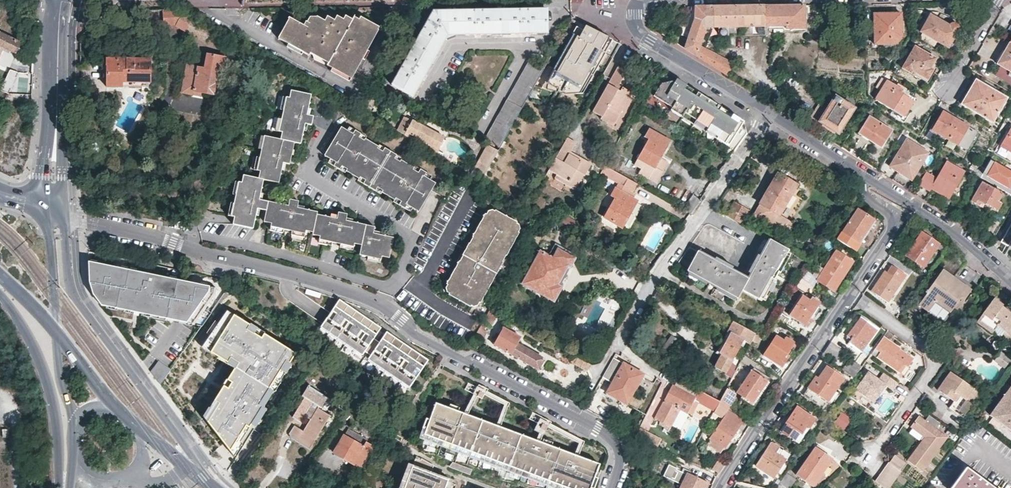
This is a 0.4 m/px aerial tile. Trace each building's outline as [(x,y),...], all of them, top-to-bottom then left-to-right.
[(724,6),(712,6),(712,27),(718,27),(719,36),(727,35),(727,27),(729,27),(729,33),(736,33),(736,27),(764,27),(764,35),(769,35),(769,27),(785,27),(785,29),(804,29),(804,5),(785,5),(754,6),(724,6)] [(696,55),(699,46),(705,28),(712,27),(712,6),(698,6),(690,7),(690,16),(688,20),(686,19),(681,34),(688,37),(685,48),(696,55)] [(545,8),(535,9),(535,12),(525,12),(526,9),(519,9),(519,12),(510,12),(510,9),(490,9),(489,13),(480,13),(481,10),(473,10),(474,13),(464,13),(464,10),(436,10),(429,21),(427,20),(423,28),(425,29),(421,37),(418,36),(409,53),(411,54),(407,62),(404,60),(401,67),(403,68),(398,76),(396,75),(391,85),(412,97),(445,39),(442,38),(445,32),(454,32),(454,36),(546,34),(545,8)] [(181,9),(162,10),(164,27),(175,26),(205,42),(213,30),(191,19),(193,16),(181,9)] [(432,11),(427,20),(429,21),(436,10),(432,11)] [(901,29),(900,12),(873,13),(874,43),(891,43),(891,39),(895,39),(896,39),(898,38),(899,36),(899,29),(901,29)] [(953,23),(950,25),(930,14),(920,31),(948,47),(957,31),(958,29),(958,26),(956,24),(955,23),(953,23)] [(348,80),(376,31),(353,18),(352,19),(345,15),(343,20),(336,16),(333,20),(326,16),(323,20),(316,16),(313,21),(307,17),(301,26),(288,18),(276,39),(307,56),(308,54),(326,64),(325,66),(348,80)] [(571,18),(565,29),(570,32),(576,21),(571,18)] [(611,39),(582,24),(577,33),(575,31),(555,67),(552,66),(541,88),(564,92),(582,91),(611,39)] [(998,27),(992,24),(989,29),(995,32),(998,27)] [(30,45),(0,31),(0,45),(24,57),(30,45)] [(1010,41),(1004,50),(1008,52),(1001,65),(1010,71),(1010,42),(1010,41)] [(701,47),(699,46),(696,55),(723,72),(727,75),(733,64),(701,47)] [(930,68),(936,58),(914,46),(901,68),(911,73),(912,70),(927,79),(933,70),(930,68)] [(544,66),(551,55),(547,52),(540,64),(544,66)] [(224,71),(227,57),(208,54),(207,58),(204,58),(202,68),(188,66),(183,93),(196,95),(197,92),(216,95),(220,70),(224,71)] [(152,83),(152,60),(108,59),(107,72),(108,71),(108,87),(124,87),(124,83),(152,83)] [(503,141),(543,69),(529,61),(485,139),(499,148),(503,141)] [(626,71),(617,67),(610,79),(596,106),(605,111),(603,113),(612,118),(615,112),(620,115),(631,94),(621,88),(619,93),(616,90),(618,86),(626,71)] [(743,121),(710,100),(669,74),(667,73),(651,97),(727,145),(743,121)] [(887,80),(881,76),(875,85),(881,90),(887,80)] [(902,115),(912,100),(902,94),(905,90),(888,79),(881,90),(876,99),(902,115)] [(992,121),(1006,97),(976,80),(962,104),(992,121)] [(822,82),(816,81),(814,88),(820,90),(822,82)] [(310,105),(313,91),(293,87),(291,94),(287,94),(285,107),(283,115),(280,128),(282,128),(281,136),(298,140),(302,141),(305,128),(306,121),(308,122),(311,112),(308,112),(310,105)] [(845,123),(854,107),(835,95),(819,122),(835,132),(842,121),(845,123)] [(493,107),(497,100),(492,98),(475,128),(484,133),(497,110),(493,107)] [(871,113),(874,109),(867,104),(864,109),(871,113)] [(966,150),(977,131),(942,111),(932,129),(966,150)] [(617,120),(620,115),(615,112),(612,118),(617,120)] [(880,147),(891,129),(869,116),(859,133),(880,147)] [(397,131),(405,136),(416,142),(418,139),(430,145),(428,149),(437,154),(444,139),(412,121),(412,122),(404,118),(397,131)] [(838,134),(845,123),(842,121),(835,132),(838,134)] [(437,179),(433,177),(430,180),(424,177),(426,173),(421,170),(419,174),(413,170),(415,166),(403,159),(401,162),(395,159),(397,156),(385,149),(383,152),(377,148),(379,145),(366,138),(364,141),(359,138),(361,135),(354,131),(353,134),(347,131),(349,128),(343,124),(325,156),(330,159),(336,163),(334,166),(340,170),(342,167),(348,170),(347,171),(359,178),(360,177),(366,180),(364,184),(376,190),(378,187),(384,191),(383,192),(395,199),(397,198),(402,201),(400,205),(405,208),(408,205),(414,208),(419,211),(437,179)] [(1000,145),(1010,152),(1010,126),(1000,145)] [(668,163),(660,159),(670,141),(648,129),(642,141),(646,143),(638,158),(635,163),(643,167),(639,173),(652,180),(658,168),(664,171),(668,163)] [(577,136),(568,131),(550,165),(556,169),(556,170),(570,179),(571,176),(578,181),(584,170),(586,171),(593,158),(583,152),(582,155),(574,151),(572,154),(568,152),(572,146),(577,136)] [(296,148),(298,140),(281,136),(265,132),(262,145),(260,153),(257,168),(263,169),(261,177),(267,178),(282,181),(285,168),(287,161),(288,161),(291,153),(287,152),(288,146),(296,148)] [(912,179),(927,152),(906,139),(890,166),(912,179)] [(481,181),(486,183),(489,185),(510,145),(503,141),(499,148),(481,181)] [(471,175),(481,181),(499,148),(488,143),(471,175)] [(613,155),(607,167),(612,170),(619,158),(613,155)] [(951,195),(964,173),(946,162),(936,179),(930,175),(923,187),(929,191),(931,188),(942,195),(944,191),(951,195)] [(622,227),(637,201),(633,199),(619,191),(627,178),(612,170),(607,167),(604,165),(599,173),(617,183),(614,188),(610,196),(615,199),(604,217),(622,227)] [(658,168),(652,180),(658,183),(664,171),(658,168)] [(569,180),(570,179),(556,170),(555,172),(569,180)] [(923,187),(930,175),(925,172),(918,183),(923,187)] [(267,178),(261,177),(246,173),(245,180),(241,179),(239,192),(237,200),(234,214),(236,214),(235,222),(255,227),(259,212),(260,206),(263,207),(265,198),(262,197),(264,191),(267,178)] [(797,184),(777,174),(753,215),(783,231),(784,231),(785,231),(786,231),(787,231),(788,231),(789,230),(790,230),(790,229),(791,228),(792,227),(792,226),(792,225),(793,224),(793,223),(792,222),(792,221),(790,220),(781,214),(797,184)] [(576,184),(578,181),(571,176),(570,179),(569,180),(576,184)] [(637,184),(627,178),(619,191),(633,199),(636,194),(633,192),(637,184)] [(997,200),(1001,193),(976,178),(970,188),(975,191),(970,200),(977,205),(980,202),(995,211),(1001,203),(997,200)] [(690,214),(701,199),(693,194),(683,209),(690,214)] [(272,199),(265,198),(263,207),(269,208),(272,199)] [(284,203),(272,199),(269,208),(266,219),(273,221),(272,226),(285,230),(285,228),(286,225),(295,228),(294,230),(294,232),(306,235),(308,228),(316,229),(320,211),(307,208),(300,206),(301,204),(292,202),(291,205),(284,203)] [(734,202),(727,216),(742,224),(749,210),(734,202)] [(211,216),(214,210),(205,205),(202,211),(211,216)] [(858,241),(873,219),(857,208),(836,238),(855,251),(861,243),(858,241)] [(488,209),(485,215),(491,218),(493,212),(488,209)] [(329,213),(320,211),(316,229),(315,232),(322,233),(321,240),(335,243),(335,242),(336,239),(343,240),(342,243),(342,245),(355,248),(357,241),(364,243),(368,228),(369,225),(348,220),(349,217),(341,215),(340,219),(328,215),(329,213)] [(516,223),(494,211),(493,212),(491,218),(485,215),(483,213),(445,284),(446,285),(452,287),(449,293),(448,294),(469,306),(470,305),(473,299),(478,302),(481,304),(519,233),(517,232),(512,230),(515,225),(516,223)] [(564,213),(559,221),(569,227),(574,219),(564,213)] [(378,230),(368,228),(364,243),(362,253),(370,255),(384,257),(389,236),(377,234),(378,230)] [(921,267),(937,243),(921,232),(905,256),(921,267)] [(762,300),(789,250),(768,239),(747,277),(689,246),(676,265),(736,298),(742,289),(762,300)] [(569,268),(576,255),(554,243),(547,255),(539,250),(521,284),(552,301),(561,287),(557,285),(566,266),(569,268)] [(809,284),(813,286),(818,280),(827,286),(830,281),(836,286),(853,261),(837,251),(819,278),(806,269),(801,278),(809,284)] [(208,288),(86,264),(87,282),(91,298),(99,308),(184,326),(207,294),(208,288)] [(885,270),(877,283),(879,284),(874,293),(888,301),(905,275),(891,265),(887,271),(885,270)] [(960,302),(969,289),(942,270),(919,304),(943,320),(957,300),(960,302)] [(809,284),(801,278),(796,285),(805,290),(809,284)] [(452,287),(446,285),(443,290),(449,293),(452,287)] [(809,318),(819,302),(811,297),(809,300),(801,295),(789,315),(806,327),(811,319),(809,318)] [(335,305),(377,333),(381,327),(339,299),(335,305)] [(473,299),(470,305),(476,308),(478,302),(473,299)] [(981,316),(983,318),(979,324),(991,332),(994,327),(1004,333),(1010,338),(1010,315),(1001,309),(1002,307),(992,300),(981,316)] [(425,365),(383,337),(379,342),(374,338),(377,333),(335,305),(321,327),(315,335),(405,394),(410,386),(425,365)] [(298,356),(227,310),(218,324),(209,336),(202,347),(219,357),(222,353),(238,363),(235,368),(227,380),(232,383),(227,390),(223,387),(214,402),(218,404),(207,422),(230,451),(240,436),(248,432),(252,426),(264,408),(260,406),(288,364),(291,366),(298,356)] [(497,314),(489,310),(483,321),(491,326),(497,314)] [(780,312),(776,318),(787,325),(790,320),(780,312)] [(866,343),(878,327),(861,316),(847,335),(850,338),(847,342),(860,352),(866,343)] [(749,344),(756,332),(733,320),(727,332),(731,334),(721,354),(715,366),(730,374),(735,365),(731,362),(742,340),(749,344)] [(209,336),(218,324),(214,322),(206,334),(209,336)] [(536,366),(543,355),(516,341),(519,335),(501,325),(492,342),(536,366)] [(1004,333),(994,327),(991,332),(1000,338),(1004,333)] [(486,332),(479,328),(475,335),(482,339),(486,332)] [(386,331),(383,337),(425,365),(429,359),(386,331)] [(717,352),(721,354),(731,334),(727,332),(717,352)] [(668,356),(678,338),(670,333),(660,352),(668,356)] [(315,335),(313,335),(406,397),(405,394),(315,335)] [(883,335),(875,347),(881,351),(878,356),(899,372),(905,365),(908,366),(914,358),(899,348),(900,347),(883,335)] [(783,357),(793,342),(786,337),(783,340),(774,336),(762,354),(781,367),(786,359),(783,357)] [(843,351),(830,341),(823,352),(836,361),(843,351)] [(871,347),(866,343),(860,352),(865,355),(871,347)] [(875,347),(871,352),(878,356),(881,351),(875,347)] [(820,356),(834,365),(836,361),(823,352),(820,356)] [(218,358),(227,364),(228,363),(235,368),(238,363),(222,353),(219,357),(218,358)] [(753,367),(757,362),(744,354),(740,363),(751,371),(736,393),(752,404),(770,378),(753,367)] [(994,362),(1004,370),(1010,362),(999,354),(994,362)] [(585,370),(590,363),(578,357),(574,364),(585,370)] [(843,369),(853,377),(862,365),(851,358),(843,369)] [(874,362),(867,358),(862,365),(853,377),(859,380),(865,372),(866,372),(874,362)] [(264,408),(252,426),(256,429),(268,411),(264,409),(275,393),(276,394),(282,384),(281,383),(292,366),(291,366),(288,364),(260,406),(264,408)] [(625,403),(642,375),(623,364),(606,392),(625,403)] [(828,403),(844,377),(827,366),(822,374),(819,372),(808,388),(801,384),(796,391),(804,396),(803,397),(822,409),(826,402),(828,403)] [(660,371),(657,378),(669,384),(673,377),(660,371)] [(974,387),(950,371),(938,389),(950,398),(952,394),(957,398),(954,401),(950,407),(963,416),(972,402),(966,398),(974,387)] [(226,379),(222,386),(223,387),(227,390),(232,383),(227,380),(226,379)] [(673,383),(654,418),(671,427),(682,407),(689,411),(696,396),(673,383)] [(288,435),(298,441),(309,448),(330,416),(319,408),(320,406),(321,407),(328,397),(308,385),(301,396),(304,398),(293,416),(301,421),(305,415),(312,419),(304,431),(295,425),(288,435)] [(1010,386),(1003,395),(1006,397),(1010,390),(1010,387),(1010,386)] [(980,391),(974,387),(966,398),(972,402),(980,391)] [(720,398),(720,399),(729,406),(734,398),(727,393),(728,391),(725,389),(720,398)] [(703,390),(702,390),(699,397),(716,405),(720,399),(720,398),(703,390)] [(865,396),(856,390),(852,397),(860,403),(865,396)] [(1010,431),(1010,390),(1006,397),(999,407),(991,417),(1010,431)] [(408,408),(385,392),(383,395),(406,410),(408,408)] [(1006,397),(1003,395),(996,405),(999,407),(1006,397)] [(729,406),(720,399),(716,405),(713,412),(721,418),(729,406)] [(210,409),(209,408),(203,417),(207,422),(218,404),(214,402),(210,409)] [(436,402),(430,418),(427,428),(425,433),(569,487),(590,487),(591,487),(593,487),(594,487),(598,477),(595,476),(600,463),(459,410),(449,407),(436,402)] [(999,407),(996,405),(989,414),(991,417),(999,407)] [(814,419),(801,410),(798,414),(793,410),(784,422),(787,425),(782,433),(795,442),(806,426),(809,428),(814,419)] [(724,449),(743,422),(728,411),(709,438),(710,438),(723,448),(724,449)] [(841,411),(832,423),(843,430),(851,417),(841,411)] [(920,471),(945,437),(917,415),(909,426),(923,437),(906,460),(920,471)] [(544,431),(548,419),(537,416),(533,428),(544,431)] [(779,431),(782,433),(787,425),(784,422),(779,431)] [(348,428),(344,435),(363,446),(365,442),(367,439),(348,428)] [(240,436),(230,451),(235,457),(243,444),(241,443),(248,432),(240,436)] [(425,433),(423,438),(555,487),(569,487),(425,433)] [(373,446),(365,442),(363,446),(344,435),(334,452),(360,468),(373,446)] [(720,452),(723,448),(710,438),(707,443),(720,452)] [(773,478),(789,454),(770,442),(755,466),(773,478)] [(805,462),(795,474),(813,487),(833,459),(818,448),(807,463),(805,462)] [(875,483),(886,487),(891,487),(905,459),(891,452),(875,483)] [(726,462),(720,457),(712,468),(719,473),(726,462)] [(448,481),(431,474),(434,466),(421,459),(421,460),(416,459),(411,472),(404,487),(445,487),(448,481)] [(668,463),(662,476),(677,481),(682,469),(668,463)] [(964,468),(950,487),(992,487),(964,468)] [(411,472),(406,470),(399,487),(404,487),(411,472)] [(680,487),(705,487),(708,482),(688,472),(680,487)] [(779,482),(788,487),(789,487),(795,480),(785,473),(779,482)]
